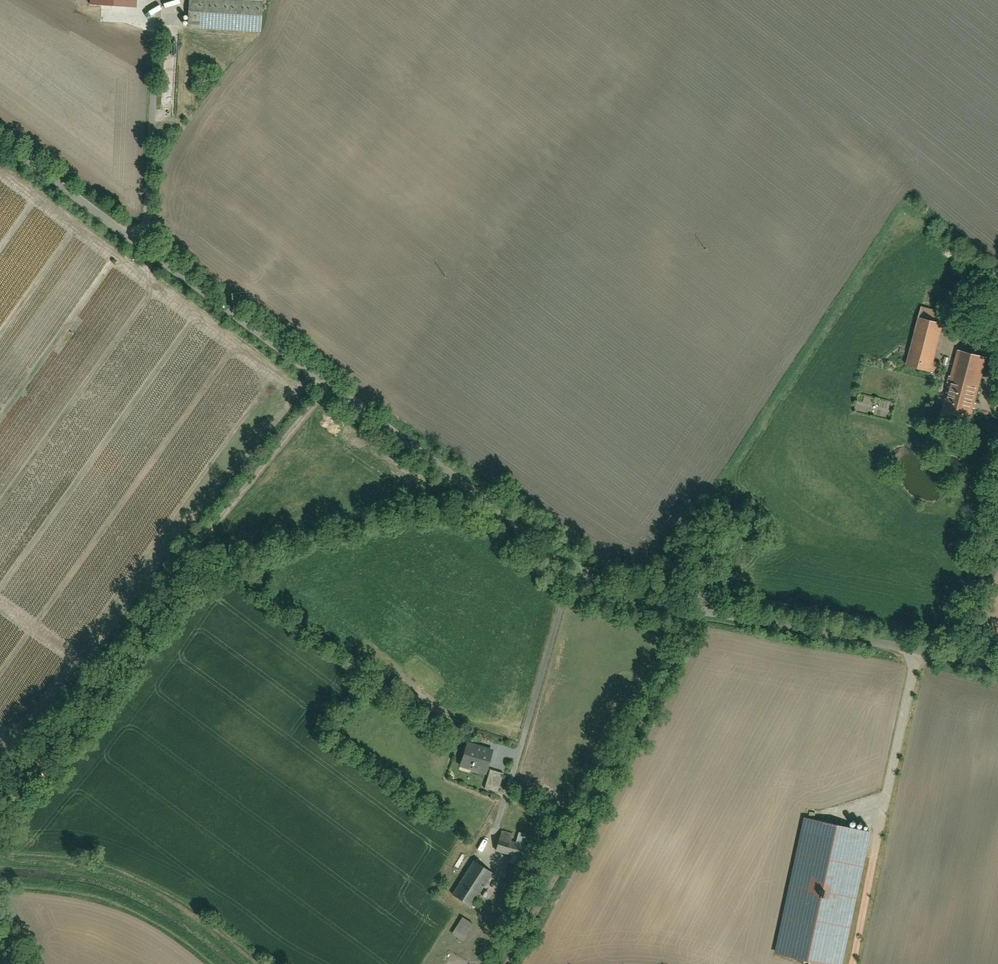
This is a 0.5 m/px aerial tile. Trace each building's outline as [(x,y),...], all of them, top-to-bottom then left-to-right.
[(188,26),(262,30),(263,0),(260,0),(190,0),(188,26)] [(940,323),(917,317),(904,367),(927,373),(940,323)] [(957,348),(942,417),(966,423),(981,353),(957,348)] [(466,747),(461,764),(488,771),(482,793),(495,796),(503,770),(487,766),(490,753),(466,747)] [(864,853),(868,830),(800,818),(798,830),(830,836),(830,835),(860,840),(859,848),(861,848),(860,852),(864,853)] [(501,844),(499,853),(525,860),(527,850),(501,844)] [(454,893),(472,864),(468,862),(450,891),(454,893)] [(490,873),(476,863),(453,897),(467,907),(490,873)] [(448,931),(462,940),(471,924),(457,915),(448,931)]
